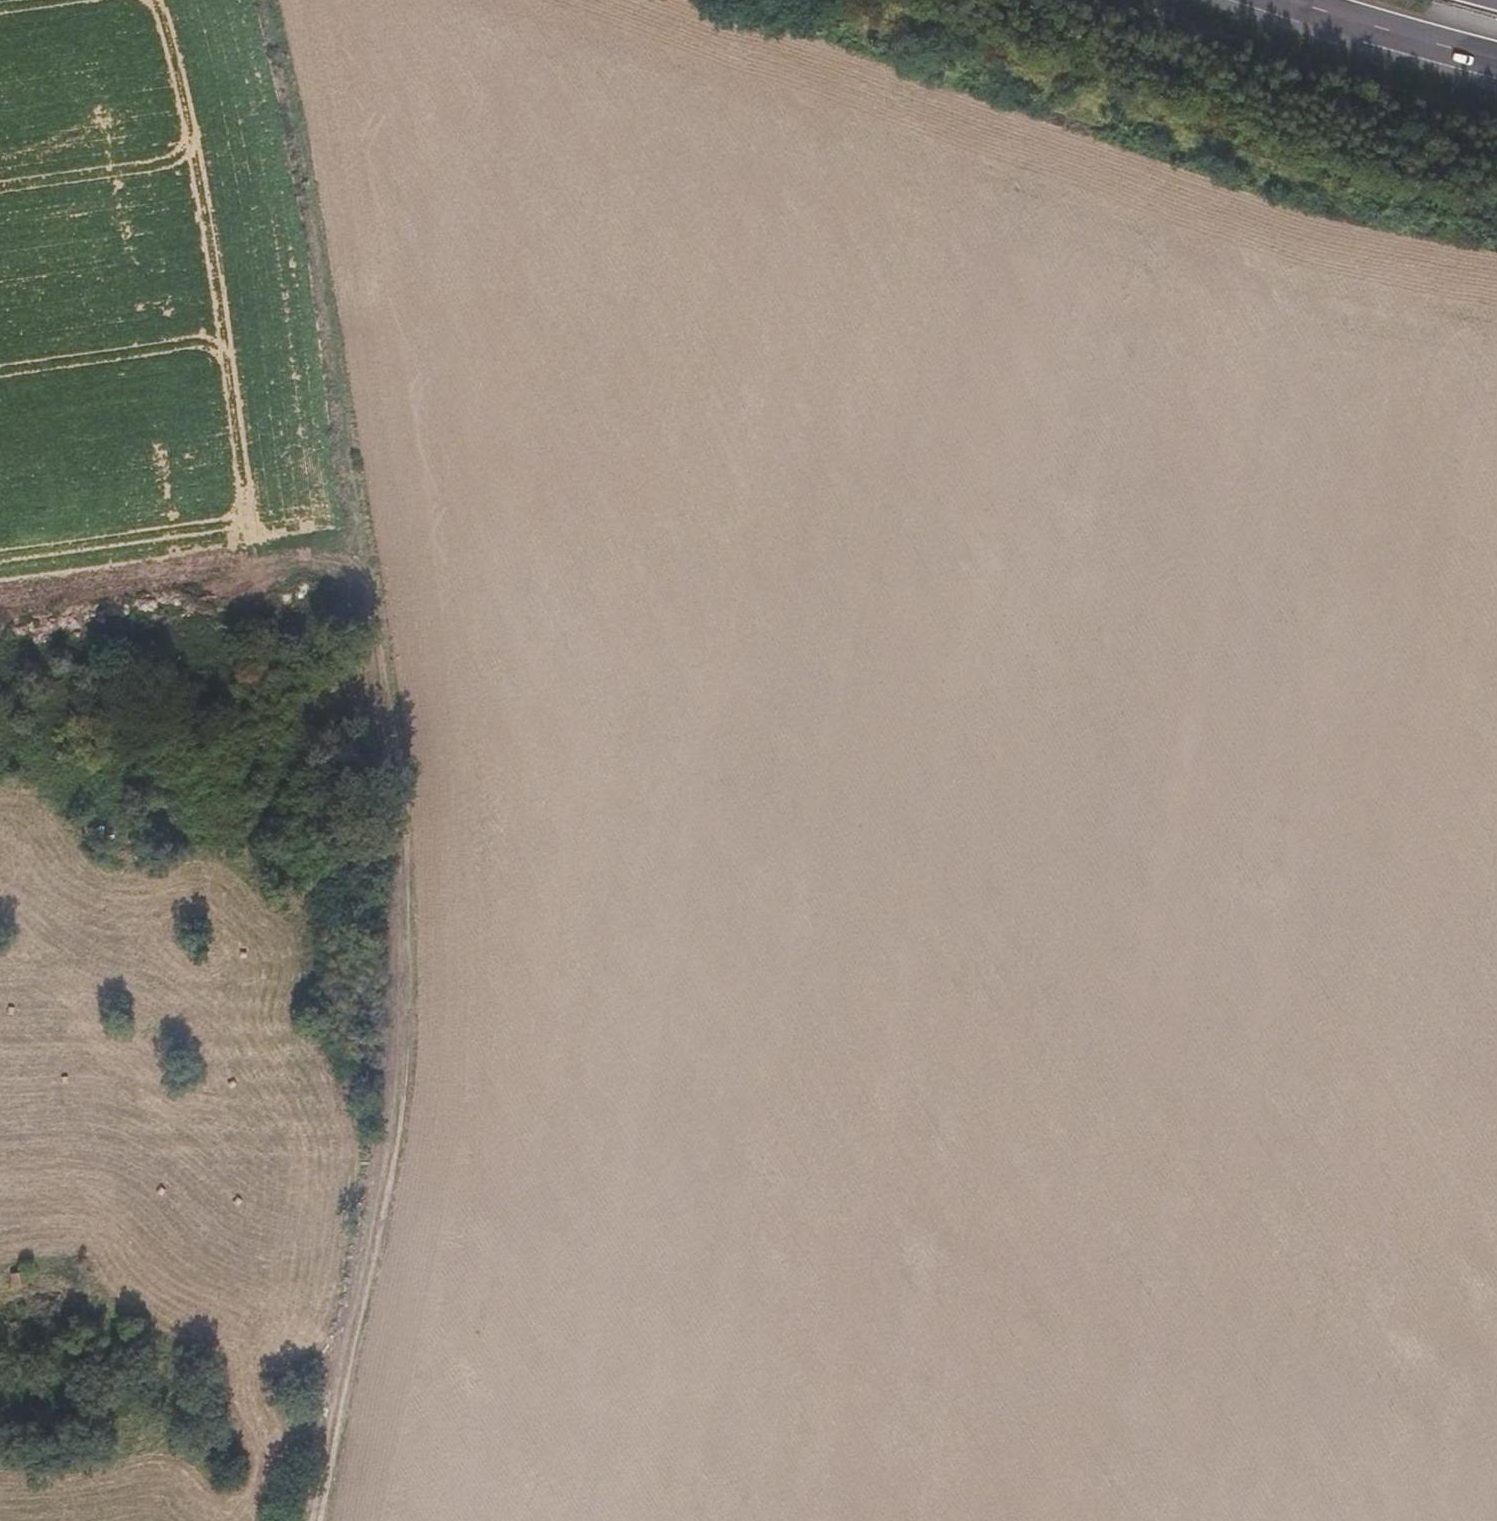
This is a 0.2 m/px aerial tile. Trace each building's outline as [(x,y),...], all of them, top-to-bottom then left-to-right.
[(30,1275),(18,1276),(19,1290),(31,1288),(30,1275)]
